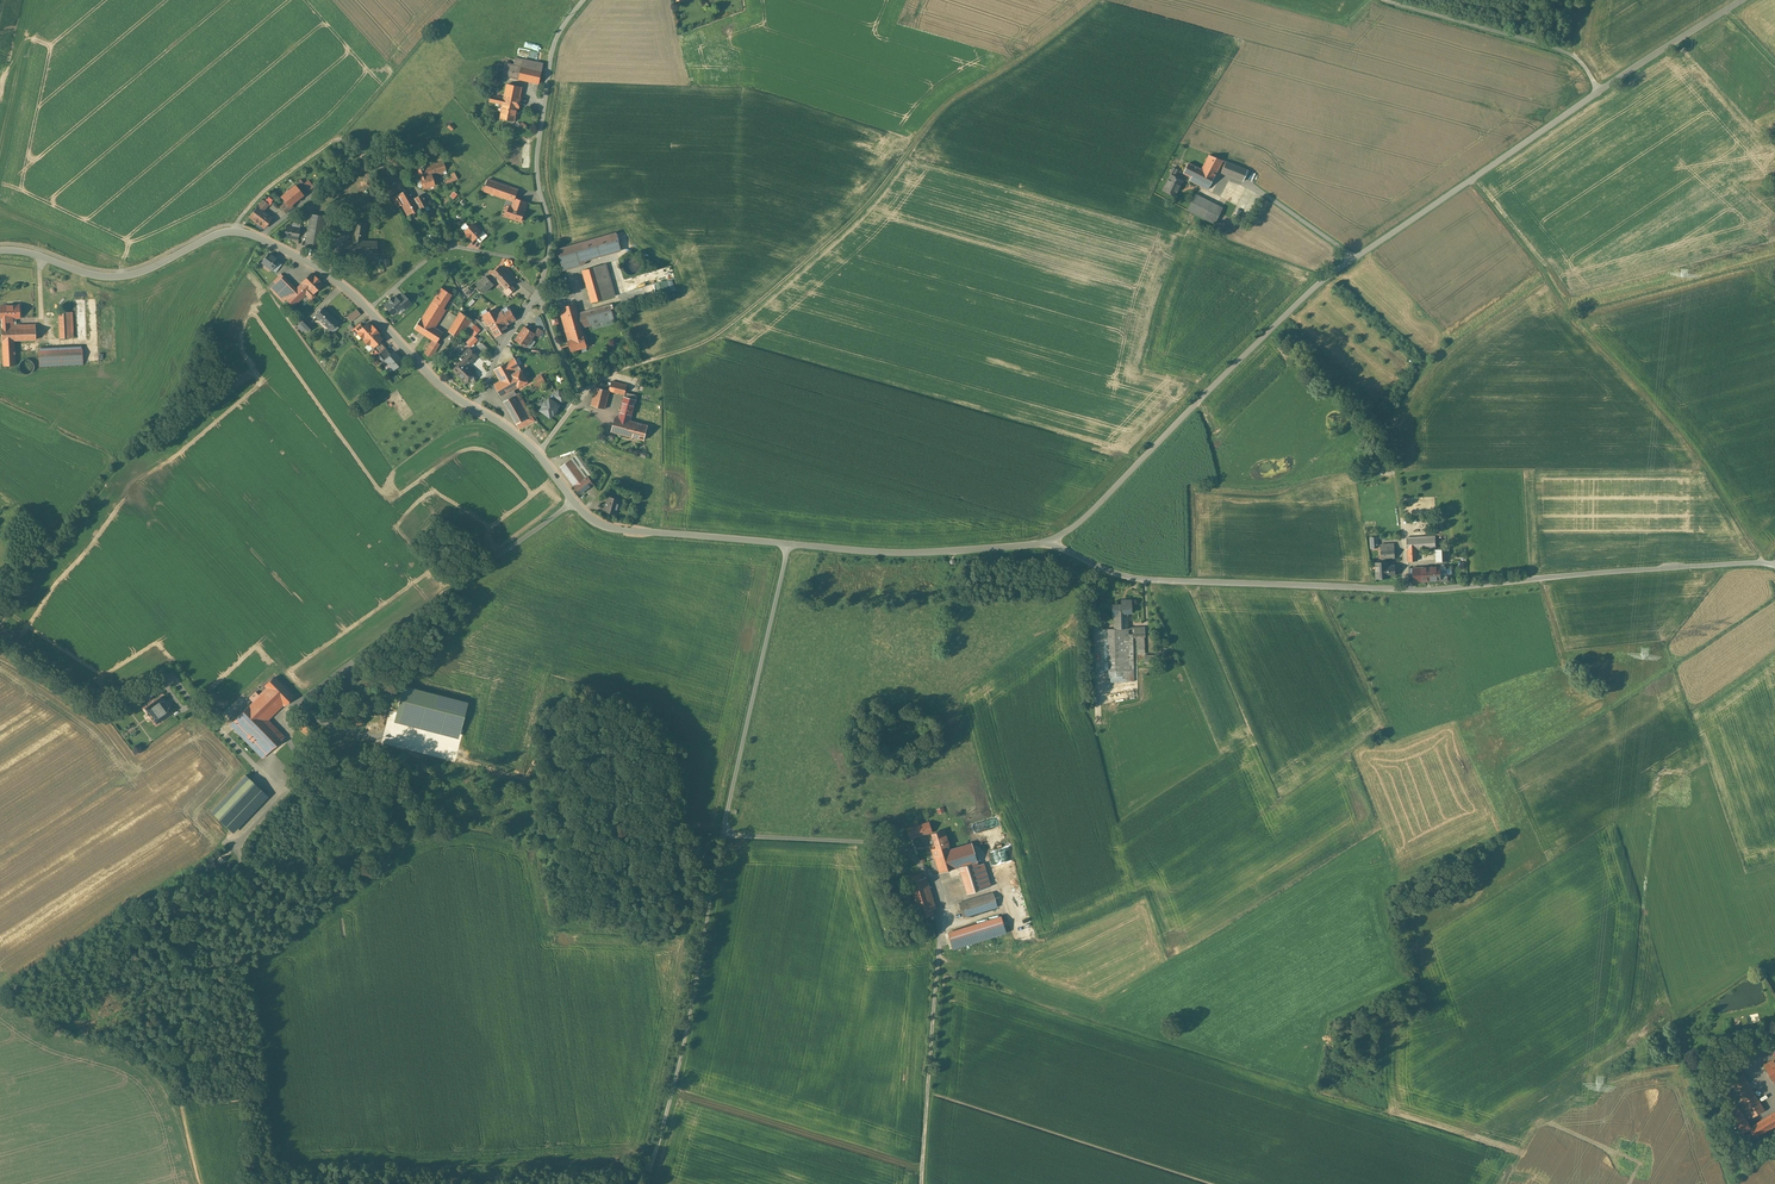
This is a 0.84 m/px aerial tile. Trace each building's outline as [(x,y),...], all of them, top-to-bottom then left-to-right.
[(543,64),(516,58),(514,65),(505,63),(502,76),(539,84),(543,64)] [(522,87),(507,84),(504,98),(503,105),(500,118),(514,121),(517,108),(518,108),(521,98),(520,97),(522,87)] [(504,98),(491,96),(489,102),(503,105),(504,98)] [(1222,160),(1209,155),(1201,170),(1198,175),(1195,174),(1193,178),(1191,177),(1190,180),(1207,189),(1222,160)] [(397,166),(391,160),(386,163),(393,170),(397,166)] [(443,161),(427,167),(413,171),(416,180),(419,179),(422,189),(434,185),(431,175),(446,170),(443,161)] [(1247,170),(1225,162),(1221,173),(1243,181),(1247,170)] [(1201,170),(1188,163),(1183,173),(1191,177),(1193,178),(1195,174),(1198,175),(1201,170)] [(1171,175),(1163,190),(1175,196),(1182,181),(1171,175)] [(505,185),(488,179),(484,191),(513,201),(514,202),(515,199),(518,190),(505,185)] [(387,188),(393,195),(398,191),(392,184),(387,188)] [(295,186),(281,197),(288,205),(289,206),(291,204),(296,201),(296,200),(302,195),(303,195),(298,189),(295,186)] [(302,186),(298,189),(303,195),(306,192),(302,186)] [(408,189),(397,196),(402,205),(408,216),(420,210),(410,192),(408,189)] [(422,194),(414,190),(410,192),(420,210),(428,206),(422,194)] [(1222,208),(1195,194),(1187,210),(1214,224),(1222,208)] [(389,196),(379,203),(382,207),(392,200),(391,199),(389,196)] [(397,196),(391,199),(392,200),(397,207),(402,205),(397,196)] [(526,203),(515,199),(514,202),(513,201),(511,207),(509,206),(506,217),(521,221),(524,211),(523,211),(526,203)] [(268,205),(262,200),(257,207),(263,212),(268,205)] [(1237,206),(1230,203),(1225,213),(1231,216),(1237,206)] [(283,209),(282,210),(285,213),(294,207),(291,204),(289,206),(288,205),(283,209)] [(263,212),(257,207),(249,217),(264,228),(271,218),(263,212)] [(325,216),(310,214),(305,247),(320,249),(323,229),(325,216)] [(350,221),(325,216),(323,229),(348,234),(350,221)] [(355,221),(352,241),(363,241),(366,223),(355,221)] [(481,232),(473,224),(465,232),(467,234),(467,235),(470,239),(471,238),(473,240),(475,238),(481,233),(481,232)] [(299,228),(286,226),(284,237),(293,238),(293,239),(297,240),(298,238),(299,230),(299,228)] [(488,236),(483,231),(481,232),(481,233),(475,238),(480,243),(488,236)] [(616,233),(581,243),(586,260),(620,250),(616,233)] [(352,241),(344,241),(344,257),(367,257),(367,253),(376,254),(376,242),(363,241),(352,241)] [(581,243),(558,250),(563,267),(586,260),(581,243)] [(270,256),(263,265),(273,272),(280,263),(270,256)] [(639,270),(640,266),(639,263),(637,260),(634,258),(631,258),(628,259),(625,260),(623,263),(623,267),(623,270),(625,273),(628,274),(631,275),(635,274),(638,272),(639,270)] [(606,264),(582,271),(591,303),(615,296),(606,264)] [(514,281),(500,266),(492,274),(493,276),(497,280),(505,289),(508,286),(514,281)] [(273,282),(276,284),(283,276),(281,274),(273,282)] [(317,281),(311,275),(311,274),(302,283),(309,290),(313,294),(314,292),(322,285),(318,281),(317,281)] [(276,284),(273,286),(280,293),(290,283),(283,276),(276,284)] [(486,276),(476,285),(484,293),(493,284),(497,280),(493,276),(489,280),(486,276)] [(70,278),(54,287),(61,301),(78,292),(70,278)] [(290,283),(280,293),(286,299),(296,289),(290,283)] [(296,289),(286,299),(293,306),(305,294),(309,290),(302,283),(296,289)] [(280,293),(273,286),(271,289),(274,292),(283,302),(286,299),(280,293)] [(508,286),(505,289),(503,291),(508,296),(512,291),(508,286)] [(441,288),(433,301),(443,308),(452,294),(441,288)] [(313,294),(309,290),(305,294),(310,298),(312,298),(315,295),(315,293),(314,292),(313,294)] [(411,303),(403,295),(398,300),(403,305),(402,306),(405,309),(411,303)] [(395,297),(393,299),(391,297),(388,301),(389,302),(385,306),(393,315),(402,306),(403,305),(398,300),(395,297)] [(443,308),(433,301),(422,319),(435,327),(446,310),(443,308)] [(574,304),(560,308),(568,336),(569,340),(584,336),(581,328),(578,316),(577,313),(574,304)] [(610,304),(577,313),(578,316),(581,328),(614,319),(610,304)] [(0,306),(0,311),(0,319),(1,319),(2,328),(14,328),(14,325),(14,318),(19,318),(19,305),(0,306)] [(338,322),(332,316),(331,317),(323,308),(315,315),(324,325),(330,330),(338,322)] [(352,320),(362,314),(359,308),(348,315),(352,320)] [(496,308),(482,315),(488,325),(489,325),(496,336),(508,329),(506,325),(499,313),(496,308)] [(509,308),(499,313),(506,325),(515,320),(509,308)] [(68,312),(59,312),(60,339),(69,338),(68,312)] [(460,312),(448,331),(460,339),(472,319),(460,312)] [(555,313),(550,314),(553,325),(559,324),(555,313)] [(310,324),(305,318),(299,324),(307,332),(311,329),(308,326),(310,324)] [(422,319),(421,319),(415,329),(433,340),(437,343),(437,342),(443,333),(435,327),(422,319)] [(360,323),(354,328),(358,332),(363,327),(360,323)] [(370,326),(367,323),(363,327),(358,332),(359,333),(358,333),(357,334),(358,334),(359,336),(361,338),(362,338),(363,337),(365,339),(364,340),(364,341),(367,345),(368,345),(369,344),(372,347),(380,341),(381,339),(382,339),(381,339),(378,335),(379,335),(380,334),(379,334),(371,325),(370,326)] [(476,323),(470,330),(474,334),(467,341),(473,346),(480,338),(476,335),(482,329),(476,323)] [(2,328),(1,328),(1,341),(2,341),(3,366),(15,365),(14,340),(36,339),(35,324),(14,325),(14,328),(2,328)] [(543,332),(535,326),(531,331),(535,334),(539,337),(543,332)] [(531,331),(525,327),(516,340),(522,344),(522,343),(527,346),(535,334),(531,331)] [(569,340),(568,341),(571,351),(587,347),(585,342),(587,341),(585,336),(584,336),(569,340)] [(433,340),(424,354),(431,358),(440,344),(437,342),(437,343),(433,340)] [(380,341),(372,347),(372,348),(377,354),(385,347),(380,341)] [(483,342),(480,346),(486,351),(489,347),(483,342)] [(82,346),(39,348),(40,366),(82,364),(82,346)] [(385,347),(377,354),(383,361),(385,360),(391,354),(385,347)] [(466,357),(453,370),(466,382),(475,373),(468,366),(477,356),(469,348),(464,354),(466,357)] [(399,358),(393,352),(391,354),(385,360),(393,370),(403,361),(399,357),(399,358)] [(514,358),(494,370),(500,381),(511,375),(521,370),(514,358)] [(33,369),(34,366),(33,363),(32,361),(29,359),(26,359),(23,360),(21,361),(19,364),(19,367),(19,370),(21,372),(24,374),(26,374),(29,373),(32,372),(33,369)] [(527,382),(521,370),(511,375),(518,387),(527,382)] [(500,381),(494,385),(501,397),(518,387),(511,375),(500,381)] [(541,375),(533,380),(537,387),(545,382),(541,375)] [(627,386),(611,382),(610,386),(609,391),(624,395),(625,393),(627,386)] [(597,388),(596,387),(591,406),(605,409),(609,391),(597,388)] [(519,393),(504,402),(519,429),(534,420),(519,393)] [(636,400),(624,397),(618,418),(615,417),(611,432),(644,440),(647,425),(638,423),(630,421),(634,408),(636,400)] [(584,479),(570,460),(561,467),(575,486),(584,479)] [(584,479),(575,486),(580,494),(593,484),(587,477),(584,479)] [(612,496),(610,495),(608,496),(604,511),(616,514),(620,500),(613,498),(612,496)] [(1381,547),(1380,536),(1372,536),(1373,547),(1381,547)] [(1435,536),(1407,537),(1407,550),(1408,550),(1417,549),(1436,548),(1435,536)] [(1394,549),(1381,550),(1382,559),(1395,558),(1394,549)] [(1417,549),(1408,550),(1408,561),(1417,561),(1417,549)] [(1384,562),(1375,563),(1376,578),(1383,577),(1383,576),(1382,566),(1385,566),(1384,562)] [(1385,566),(1382,566),(1383,576),(1395,576),(1394,565),(1385,566)] [(1446,566),(1413,568),(1414,582),(1429,581),(1440,580),(1440,581),(1449,580),(1449,574),(1447,575),(1446,566)] [(1131,601),(1121,601),(1121,605),(1112,606),(1113,617),(1119,617),(1119,625),(1127,625),(1127,613),(1131,613),(1131,601)] [(1128,629),(1114,629),(1107,629),(1108,671),(1124,671),(1125,682),(1134,682),(1132,634),(1128,634),(1128,629)] [(262,673),(252,663),(244,671),(254,681),(255,682),(257,680),(263,674),(262,673)] [(269,681),(263,674),(257,680),(263,686),(265,683),(266,684),(269,681)] [(269,681),(266,684),(265,683),(263,686),(260,689),(263,692),(259,695),(256,692),(249,698),(253,702),(266,715),(277,705),(280,708),(284,704),(284,705),(293,696),(274,677),(269,681)] [(153,686),(145,692),(151,700),(159,694),(153,686)] [(161,697),(145,708),(148,712),(149,711),(154,718),(153,719),(156,723),(172,711),(169,708),(168,708),(163,701),(164,701),(161,697)] [(277,705),(266,715),(253,702),(249,705),(282,739),(285,736),(268,719),(280,708),(277,705)] [(282,739),(249,705),(238,716),(270,750),(282,739)] [(363,718),(352,715),(350,723),(361,726),(363,718)] [(270,750),(238,716),(230,724),(263,758),(270,750)] [(315,725),(305,716),(296,726),(302,731),(307,735),(315,725)] [(245,774),(211,811),(228,828),(263,791),(245,774)] [(341,794),(328,786),(325,791),(338,799),(341,794)] [(926,817),(906,824),(911,838),(931,832),(926,817)] [(944,830),(932,834),(936,848),(931,849),(934,858),(949,853),(951,852),(950,850),(948,845),(949,845),(946,835),(945,835),(944,830)] [(972,844),(950,850),(951,852),(949,853),(954,868),(977,860),(972,844)] [(949,853),(934,858),(939,873),(954,869),(954,868),(949,853)] [(984,863),(960,871),(967,894),(991,886),(984,863)] [(1016,876),(1015,865),(1007,866),(1008,874),(1010,874),(1011,877),(1016,876)] [(921,873),(908,877),(921,918),(933,914),(921,873)] [(907,886),(900,888),(904,902),(911,900),(907,886)] [(993,893),(959,903),(963,917),(997,907),(993,893)] [(1006,916),(950,930),(955,948),(1010,933),(1006,916)] [(935,936),(933,929),(920,933),(922,940),(935,936)] [(1758,1042),(1754,1036),(1748,1040),(1751,1046),(1745,1050),(1750,1058),(1766,1049),(1761,1040),(1758,1042)] [(1764,1066),(1774,1082),(1774,1081),(1774,1059),(1764,1066)] [(1763,1110),(1742,1075),(1730,1082),(1743,1105),(1738,1108),(1746,1120),(1763,1110)] [(1761,1095),(1764,1093),(1757,1080),(1753,1082),(1761,1095)] [(1754,1126),(1759,1135),(1774,1125),(1774,1113),(1754,1126)]
